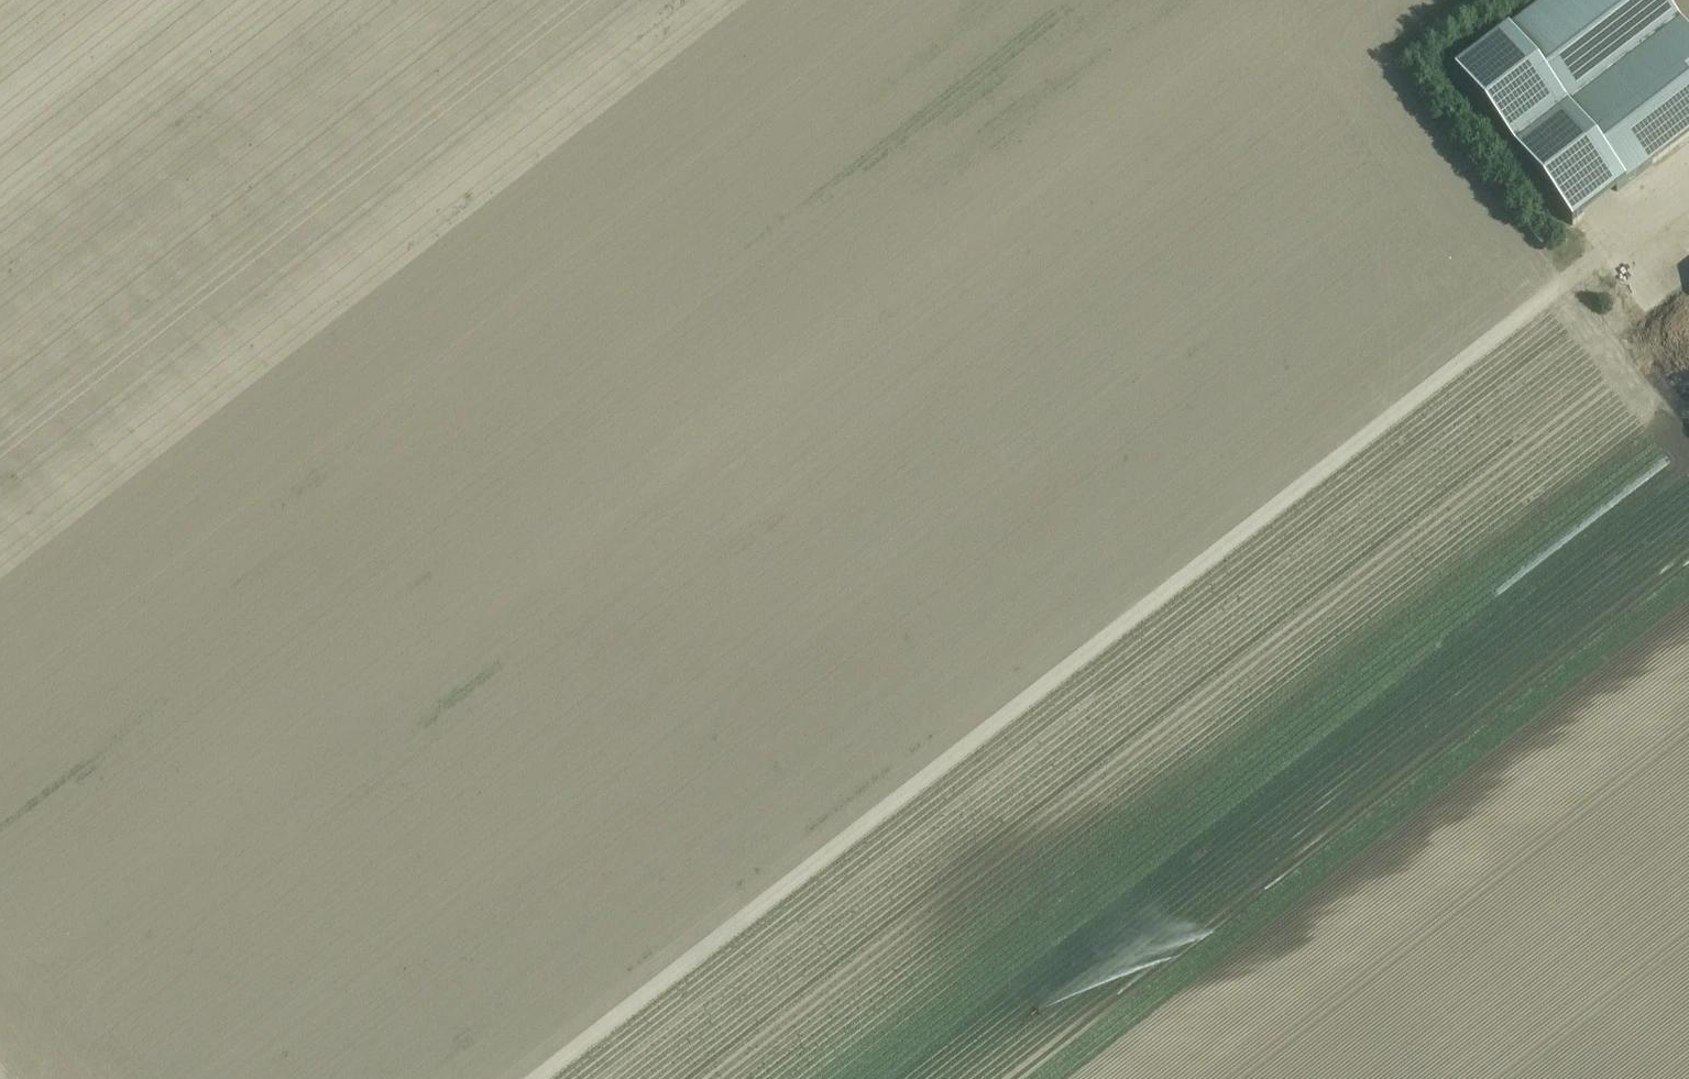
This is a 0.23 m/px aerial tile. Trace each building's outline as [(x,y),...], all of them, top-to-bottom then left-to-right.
[(1572,226),(1688,135),(1688,40),(1659,0),(1549,0),(1454,73),(1572,226)]
